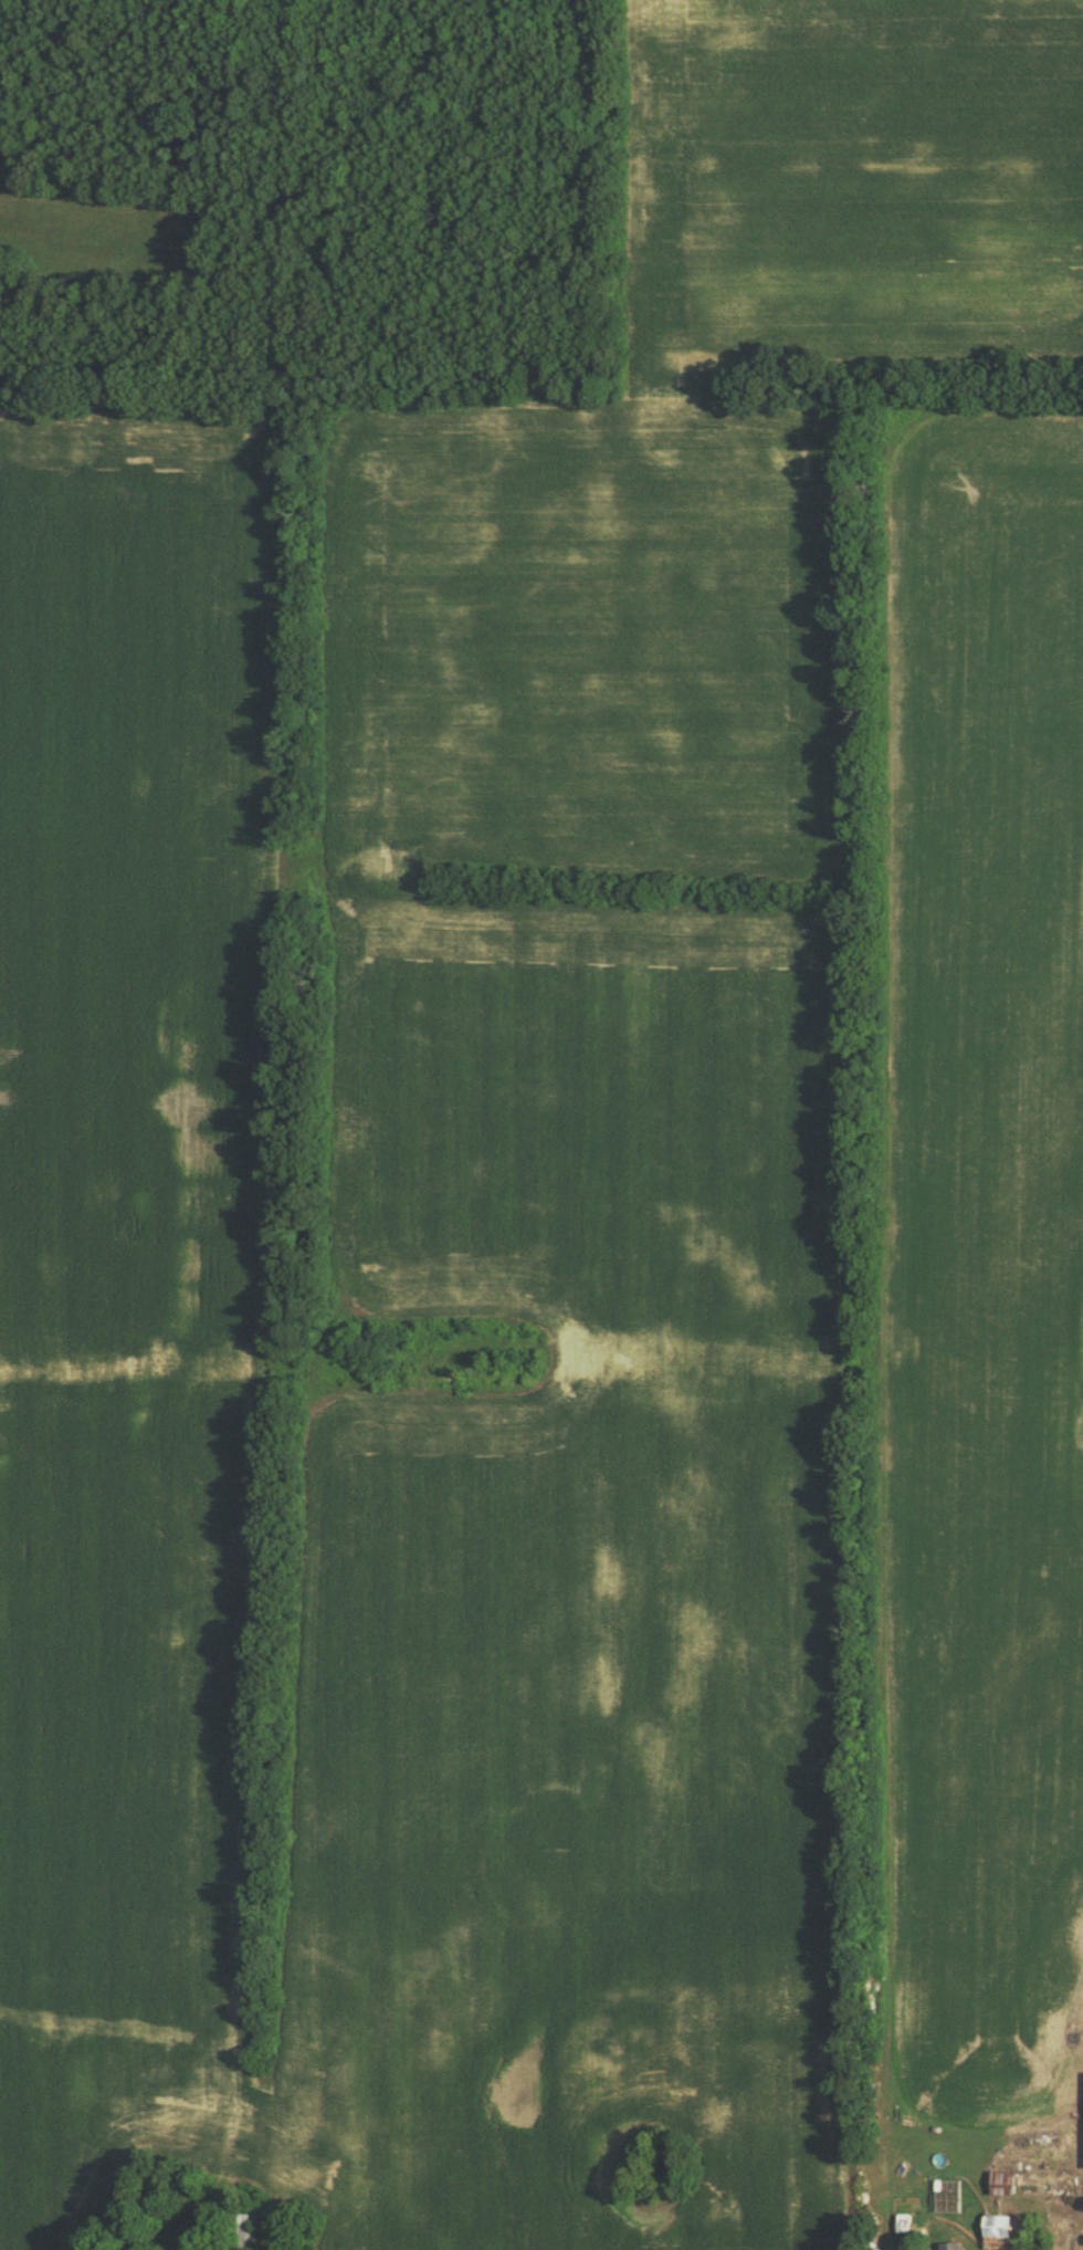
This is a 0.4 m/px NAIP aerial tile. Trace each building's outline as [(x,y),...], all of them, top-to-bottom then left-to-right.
[(1014,2193),(1015,2170),(991,2169),(990,2193),(1014,2193)] [(961,2198),(961,2178),(935,2178),(935,2199),(961,2198)] [(1010,2245),(1011,2214),(984,2213),(983,2244),(1010,2245)] [(960,2240),(938,2241),(939,2249),(933,2249),(960,2249),(960,2240)]
